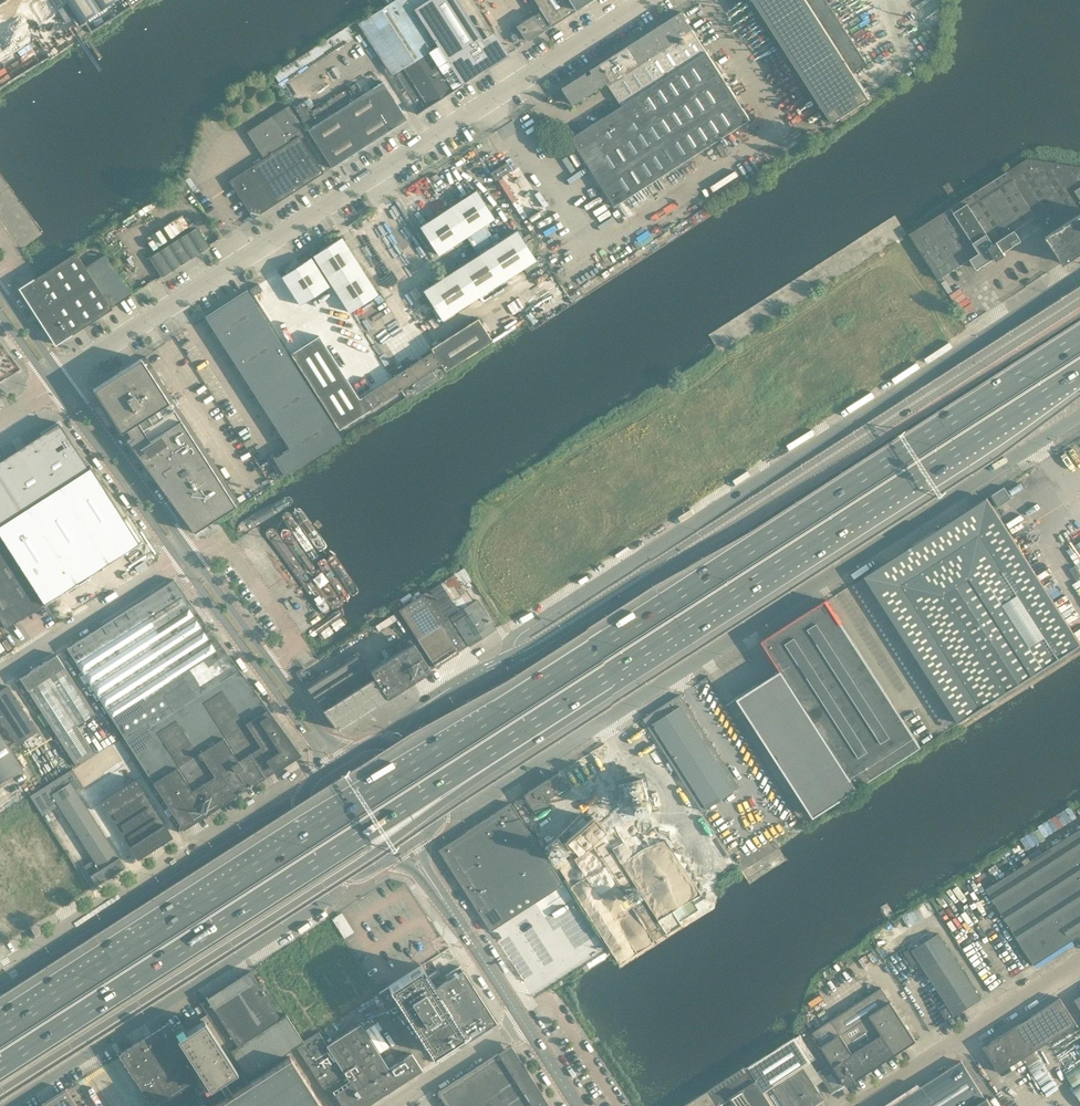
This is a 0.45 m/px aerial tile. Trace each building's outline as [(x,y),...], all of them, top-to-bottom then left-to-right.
[(79,25),(87,20),(92,28),(128,7),(124,0),(64,0),(79,25)] [(429,51),(437,45),(408,0),(386,0),(388,3),(358,23),(391,75),(395,72),(420,110),(453,89),(429,51)] [(458,0),(408,0),(437,45),(462,83),(482,70),(487,64),(494,59),(495,60),(496,60),(507,52),(494,31),(482,39),(458,0)] [(523,9),(534,2),(533,0),(517,0),(523,9)] [(573,0),(536,0),(543,10),(551,23),(552,25),(571,13),(567,7),(574,2),(573,0)] [(827,125),(869,98),(853,72),(867,63),(826,0),(748,0),(827,125)] [(574,2),(567,7),(571,13),(578,9),(574,2)] [(551,23),(543,10),(536,15),(544,28),(551,23)] [(586,72),(563,87),(568,95),(565,97),(568,103),(572,101),(574,105),(598,90),(597,89),(602,86),(602,87),(608,83),(622,106),(572,138),(616,206),(751,119),(681,11),(591,69),(593,72),(588,75),(586,72)] [(544,28),(536,15),(535,14),(518,25),(527,40),(544,29),(544,28)] [(331,167),(406,119),(402,112),(398,111),(399,107),(390,93),(386,92),(387,88),(382,81),(307,130),(331,167)] [(323,172),(301,138),(299,135),(306,131),(288,105),(247,132),(264,158),(253,165),(277,202),(323,172)] [(1079,253),(1079,166),(1027,158),(952,206),(908,234),(937,279),(970,258),(977,268),(995,257),(996,259),(1005,254),(1004,251),(1022,240),(1015,229),(1035,216),(1047,235),(1046,235),(1064,263),(1079,253)] [(506,162),(490,173),(495,180),(511,169),(506,162)] [(277,202),(253,165),(229,181),(253,218),(277,202)] [(183,180),(173,187),(178,195),(188,188),(183,180)] [(484,224),(494,218),(475,190),(420,226),(437,253),(437,254),(449,273),(421,290),(440,319),(535,259),(517,230),(501,240),(496,232),(492,235),(484,224)] [(149,257),(161,276),(209,246),(197,227),(149,257)] [(313,255),(349,312),(377,293),(341,237),(313,255)] [(131,294),(96,239),(76,251),(85,266),(111,306),(131,294)] [(111,306),(85,266),(75,252),(19,288),(55,344),(112,308),(110,306),(111,306)] [(281,276),(299,305),(329,286),(310,257),(281,276)] [(254,295),(262,289),(258,283),(250,289),(254,295)] [(247,290),(205,317),(213,330),(208,333),(213,340),(218,337),(234,363),(229,366),(234,373),(239,370),(255,395),(250,398),(255,406),(260,403),(276,428),(272,431),(276,439),(281,436),(289,448),(273,458),(276,463),(272,466),(276,473),(284,475),(342,438),(247,291),(247,290)] [(432,351),(431,351),(439,364),(440,363),(444,370),(491,340),(476,317),(430,348),(432,351)] [(338,429),(370,409),(361,396),(359,398),(318,335),(290,353),(338,429)] [(408,366),(362,396),(361,396),(370,409),(439,364),(431,351),(411,364),(410,363),(407,365),(408,366)] [(130,365),(98,385),(93,388),(113,420),(119,428),(121,432),(126,428),(131,437),(127,440),(194,531),(235,505),(234,504),(239,502),(145,356),(138,360),(130,365)] [(0,460),(0,523),(88,467),(59,422),(0,460)] [(0,523),(0,536),(42,601),(144,536),(129,513),(126,515),(93,463),(88,467),(0,523)] [(1046,487),(1042,481),(1033,467),(1003,487),(991,495),(998,507),(1014,496),(1020,505),(1046,487)] [(1001,519),(987,497),(864,575),(958,722),(981,708),(1079,645),(1079,643),(1001,519)] [(43,603),(42,601),(0,536),(0,619),(5,628),(43,603)] [(495,628),(476,599),(482,596),(463,567),(454,573),(455,574),(441,582),(440,582),(411,601),(409,598),(402,602),(404,606),(394,612),(412,641),(377,664),(395,692),(394,692),(394,693),(430,669),(435,666),(435,667),(458,652),(457,652),(465,647),(468,645),(469,645),(495,628)] [(235,664),(173,579),(136,603),(140,610),(106,632),(102,625),(67,647),(123,736),(235,664)] [(1058,584),(1048,588),(1052,597),(1062,592),(1058,584)] [(763,640),(782,670),(759,684),(738,698),(743,705),(814,816),(857,787),(920,747),(826,600),(763,640)] [(374,640),(364,646),(375,664),(385,658),(374,640)] [(395,692),(377,664),(375,666),(363,647),(309,682),(305,685),(337,729),(394,693),(394,692),(395,692)] [(94,714),(56,655),(56,654),(19,677),(20,678),(16,681),(23,693),(28,690),(76,766),(94,754),(76,725),(94,714)] [(235,664),(123,736),(118,739),(177,831),(182,828),(183,829),(300,753),(235,664)] [(17,743),(36,730),(7,685),(0,690),(0,716),(17,743)] [(644,720),(702,811),(706,808),(707,808),(735,790),(734,790),(739,786),(680,694),(675,697),(647,715),(649,717),(644,720)] [(23,768),(0,733),(0,782),(23,768)] [(135,766),(118,740),(76,767),(93,793),(135,766)] [(357,772),(369,767),(367,762),(323,783),(327,793),(360,777),(357,772)] [(84,787),(71,769),(30,795),(42,814),(58,804),(94,859),(84,865),(97,884),(124,866),(77,792),(84,787)] [(619,788),(622,788),(626,803),(624,804),(627,815),(654,808),(651,796),(649,797),(646,785),(649,784),(645,771),(617,779),(619,788)] [(564,780),(558,772),(523,794),(531,808),(556,792),(558,796),(559,795),(558,795),(569,788),(564,782),(566,780),(565,779),(564,780)] [(172,836),(135,779),(101,801),(137,858),(172,836)] [(510,802),(438,849),(490,931),(509,918),(503,910),(529,893),(535,902),(563,884),(510,802)] [(578,853),(604,830),(592,817),(566,839),(578,853)] [(985,889),(1034,964),(1079,934),(1079,828),(985,889)] [(554,860),(567,851),(558,837),(544,845),(554,860)] [(496,932),(512,960),(523,954),(507,926),(496,932)] [(912,950),(948,1005),(941,1010),(947,1020),(980,998),(938,933),(912,950)] [(496,1022),(460,966),(445,975),(448,979),(435,988),(426,974),(421,966),(421,965),(388,986),(400,1003),(432,1053),(463,1033),(468,1040),(496,1022)] [(199,1002),(207,1014),(247,1077),(296,1045),(303,1041),(285,1013),(280,1016),(250,970),(199,1002)] [(400,1003),(388,986),(378,992),(389,1010),(400,1003)] [(838,1090),(916,1040),(881,987),(812,1032),(834,1065),(819,1074),(831,1093),(838,1089),(838,1090)] [(1020,1059),(1076,1023),(1060,997),(983,1047),(999,1072),(1015,1062),(1018,1065),(1022,1062),(1020,1059)] [(356,1025),(348,1012),(303,1041),(296,1045),(334,1105),(365,1105),(422,1070),(411,1053),(388,1068),(359,1023),(356,1025)] [(289,1056),(232,1093),(229,1088),(247,1077),(207,1014),(200,1018),(201,1021),(177,1036),(168,1022),(119,1054),(151,1105),(153,1103),(155,1105),(322,1105),(289,1056)] [(814,1056),(800,1034),(748,1066),(764,1091),(771,1086),(770,1086),(772,1084),(773,1085),(803,1066),(811,1061),(809,1059),(814,1056)] [(510,1044),(437,1091),(446,1105),(550,1105),(510,1044)] [(107,1063),(128,1095),(138,1088),(118,1057),(107,1063)] [(890,1105),(993,1105),(986,1095),(984,1097),(961,1061),(890,1105)] [(1079,1083),(1079,1063),(1065,1072),(1074,1087),(1079,1083)] [(764,1091),(748,1066),(686,1105),(774,1105),(764,1091)] [(803,1066),(773,1085),(772,1084),(770,1086),(771,1086),(764,1091),(774,1105),(812,1105),(824,1098),(803,1066)] [(66,1088),(37,1105),(77,1105),(66,1088)] [(93,1096),(82,1101),(84,1105),(95,1105),(98,1105),(93,1096)]
